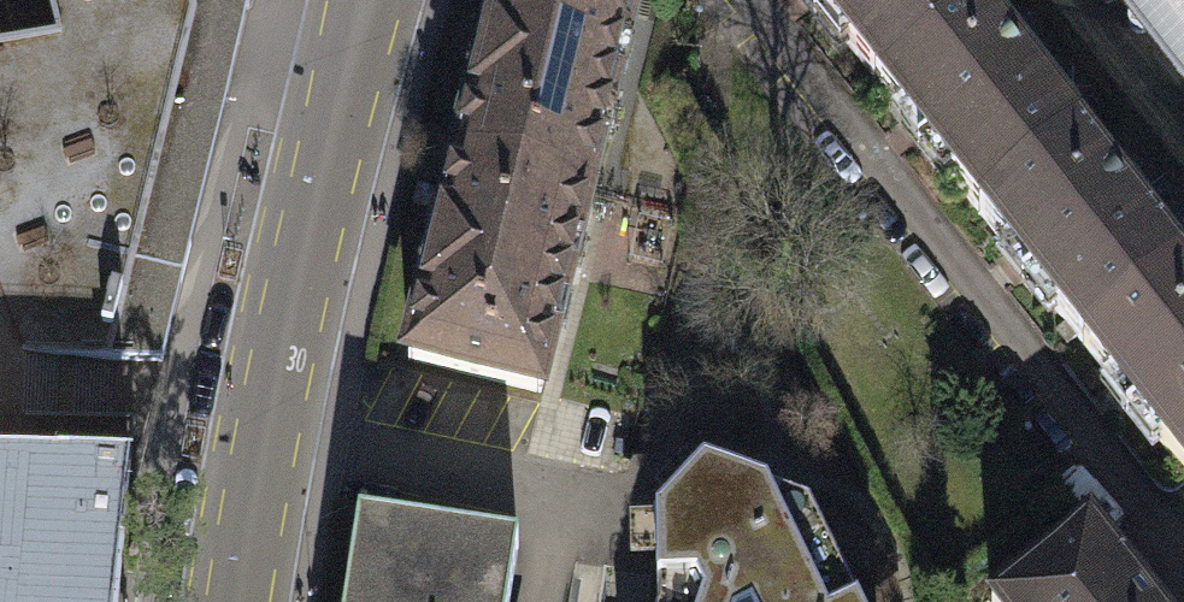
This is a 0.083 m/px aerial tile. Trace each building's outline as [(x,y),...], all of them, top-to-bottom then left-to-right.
[(0,37),(0,352),(162,358),(238,49),(248,7),(247,4),(247,0),(213,0),(216,12),(57,36),(56,30),(0,37)] [(216,12),(213,0),(49,0),(56,30),(57,36),(216,12)] [(590,195),(591,195),(613,111),(608,110),(636,0),(495,0),(455,161),(457,162),(590,195)] [(974,0),(812,0),(875,80),(925,40),(930,47),(980,8),(974,0)] [(1183,85),(1183,0),(1117,0),(1183,85)] [(1034,179),(1084,140),(980,8),(930,47),(925,40),(875,80),(979,212),(1029,173),(1034,179)] [(1183,276),(1183,268),(1084,140),(1034,179),(1029,173),(979,212),(1083,345),(1133,306),(1138,312),(1183,276)] [(540,392),(590,195),(457,162),(407,359),(540,392)] [(1138,312),(1133,306),(1083,345),(1183,473),(1183,276),(1138,312)] [(0,467),(0,601),(115,601),(129,471),(0,467)] [(703,477),(655,527),(657,601),(850,601),(809,517),(703,477)] [(346,601),(510,601),(518,549),(358,524),(346,601)] [(1155,582),(1139,595),(1090,532),(1001,601),(1171,601),(1155,582)]
